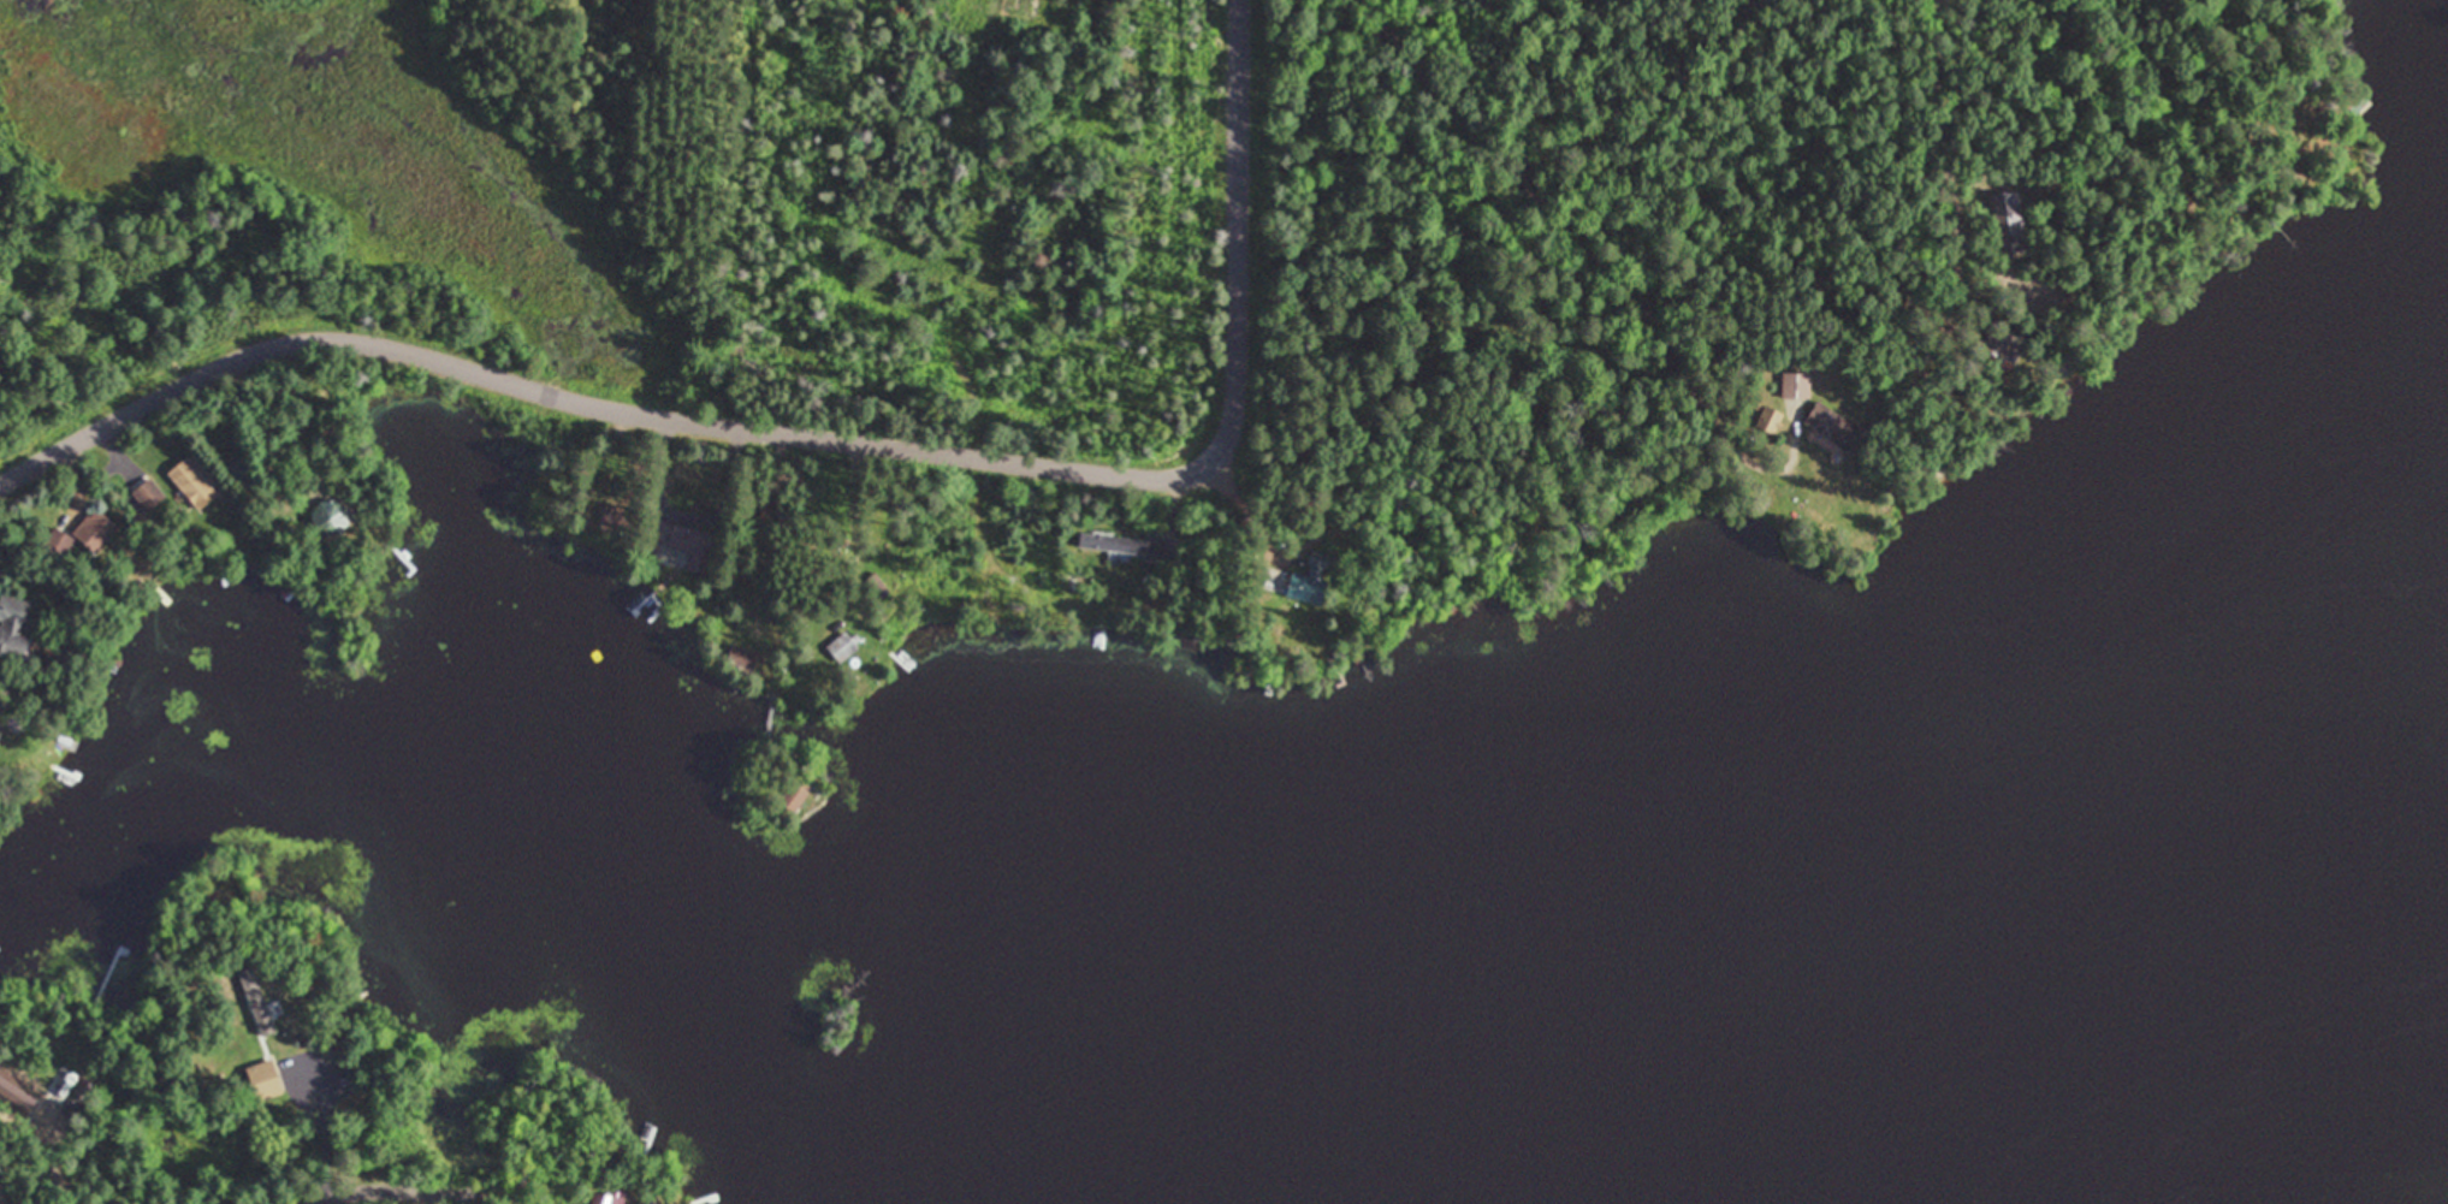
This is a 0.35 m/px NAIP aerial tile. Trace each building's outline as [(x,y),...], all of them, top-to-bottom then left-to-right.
[(1989,195),(1996,256),(2026,252),(2019,192),(1989,195)] [(1783,399),(1810,399),(1810,374),(1783,374),(1783,399)] [(1805,426),(1856,455),(1869,433),(1818,404),(1805,426)] [(1756,430),(1776,438),(1785,415),(1764,407),(1756,430)] [(262,477),(244,454),(226,468),(244,491),(262,477)] [(219,493),(186,457),(168,474),(201,510),(219,493)] [(147,510),(166,498),(152,477),(133,490),(147,510)] [(313,505),(319,536),(350,529),(344,499),(313,505)] [(120,526),(95,507),(71,538),(57,527),(45,543),(64,557),(78,538),(98,554),(120,526)] [(710,573),(717,533),(649,521),(643,553),(677,559),(675,567),(710,573)] [(1179,542),(1081,532),(1079,554),(1177,564),(1179,542)] [(1322,606),(1336,557),(1312,550),(1305,576),(1292,573),(1286,596),(1322,606)] [(0,597),(0,653),(27,655),(32,600),(0,597)] [(828,646),(843,662),(861,646),(846,630),(828,646)] [(759,653),(733,644),(726,665),(751,674),(759,653)] [(794,811),(813,789),(799,778),(781,800),(794,811)] [(289,1009),(255,975),(230,999),(264,1033),(289,1009)] [(247,1067),(258,1101),(285,1093),(273,1058),(247,1067)] [(594,1193),(592,1203),(623,1203),(625,1193),(611,1190),(610,1196),(594,1193)]
